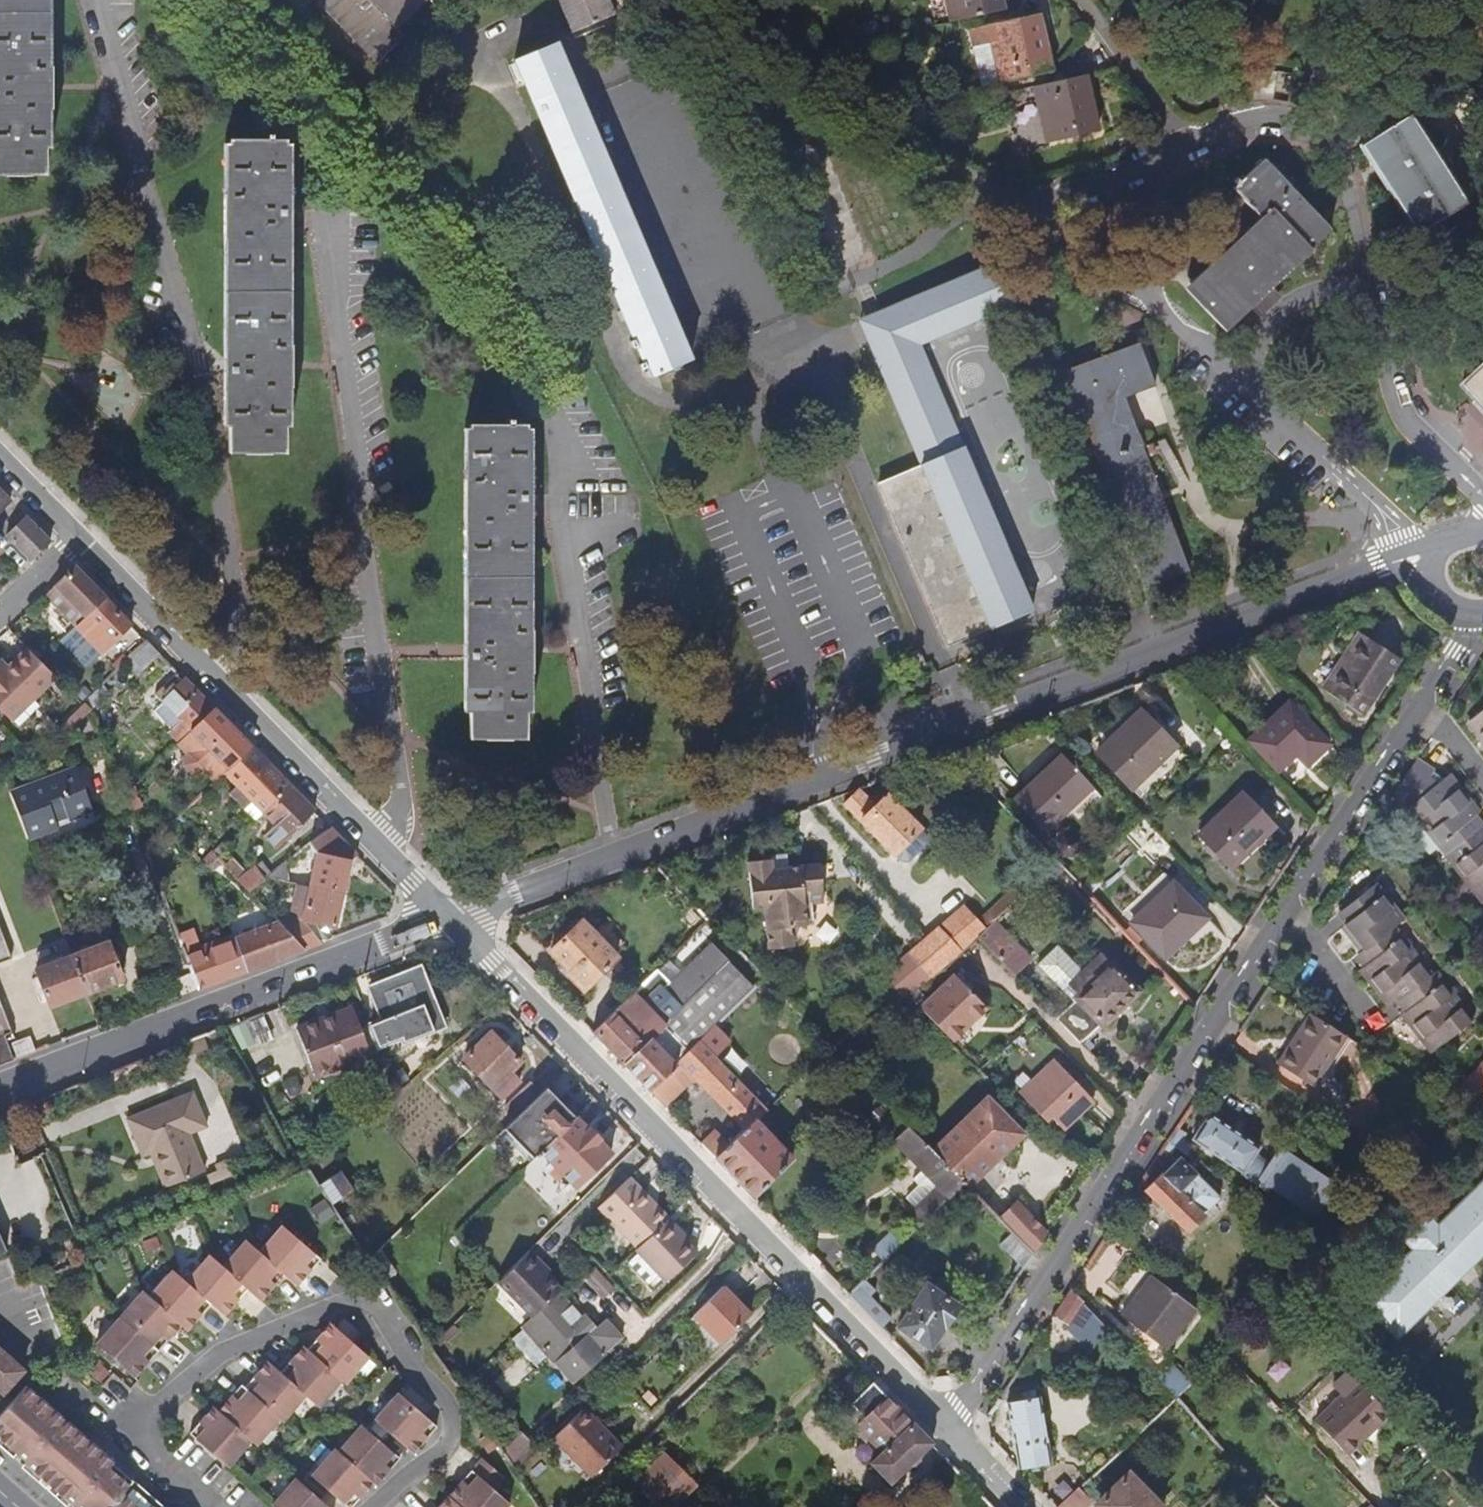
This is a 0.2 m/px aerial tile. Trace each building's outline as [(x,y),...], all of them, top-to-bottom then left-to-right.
[(46,0),(0,0),(0,169),(4,169),(5,175),(30,175),(30,169),(46,169),(46,109),(51,109),(51,67),(46,67),(46,0)] [(398,28),(426,0),(316,0),(377,62),(398,42),(391,35),(398,28)] [(573,32),(615,13),(610,0),(559,0),(573,32)] [(1003,8),(1002,0),(949,0),(954,20),(1003,8)] [(1051,69),(1038,14),(971,30),(975,46),(992,43),(1000,81),(1051,69)] [(875,22),(854,27),(856,34),(877,30),(875,22)] [(405,35),(398,28),(391,35),(398,42),(405,35)] [(514,60),(600,261),(649,377),(692,359),(581,101),(557,42),(514,60)] [(1097,131),(1084,75),(1034,87),(1046,143),(1097,131)] [(1360,145),(1372,163),(1379,175),(1417,234),(1466,203),(1409,113),(1360,145)] [(285,143),(285,139),(229,140),(230,195),(224,195),(223,236),(230,236),(230,447),(245,448),(246,454),(270,454),(270,448),(286,448),(286,387),(291,386),(291,344),(285,345),(285,143)] [(1317,215),(1264,159),(1232,188),(1259,218),(1190,283),(1225,321),(1306,245),(1310,250),(1331,230),(1326,225),(1317,215)] [(995,263),(881,311),(892,336),(870,345),(919,464),(877,482),(947,646),(1031,610),(920,344),(1012,305),(995,263)] [(860,320),(870,345),(892,336),(881,311),(860,320)] [(1138,342),(1063,370),(1079,413),(1145,587),(1188,570),(1124,397),(1155,386),(1138,342)] [(1462,384),(1482,406),(1482,365),(1462,384)] [(1066,417),(1079,413),(1063,370),(1050,374),(1066,417)] [(525,424),(470,424),(470,428),(469,460),(464,460),(463,501),(469,500),(470,733),(485,733),(485,738),(510,738),(510,733),(525,732),(525,672),(530,671),(531,630),(525,630),(525,424)] [(0,491),(0,514),(11,503),(4,495),(0,491)] [(47,538),(26,517),(5,537),(30,562),(51,543),(47,538)] [(88,618),(107,600),(76,569),(57,587),(88,618)] [(47,596),(78,628),(88,618),(57,587),(47,596)] [(131,624),(107,600),(88,618),(78,628),(103,653),(131,624)] [(1322,689),(1361,715),(1398,658),(1359,632),(1322,689)] [(161,655),(148,642),(126,664),(138,676),(161,655)] [(910,652),(916,667),(925,664),(918,648),(910,652)] [(59,679),(42,661),(31,650),(13,667),(4,675),(0,671),(0,706),(15,722),(59,679)] [(0,664),(0,671),(4,675),(13,667),(5,659),(0,664)] [(180,743),(214,709),(178,673),(156,695),(182,721),(170,732),(180,743)] [(103,686),(88,700),(93,711),(111,693),(103,686)] [(1306,766),(1329,744),(1288,702),(1248,739),(1278,770),(1295,754),(1306,766)] [(215,782),(224,772),(251,747),(243,739),(214,709),(180,743),(178,744),(188,754),(186,767),(195,776),(206,772),(215,782)] [(1131,787),(1174,744),(1139,709),(1096,752),(1131,787)] [(1469,720),(1482,739),(1482,709),(1469,720)] [(258,754),(251,747),(224,772),(238,786),(230,795),(244,809),(252,801),(264,813),(291,788),(258,754)] [(1044,831),(1091,786),(1061,754),(1014,799),(1044,831)] [(1396,790),(1414,803),(1411,806),(1482,898),(1482,832),(1473,818),(1476,815),(1447,777),(1442,781),(1415,761),(1396,790)] [(24,830),(28,840),(57,828),(55,821),(66,817),(67,820),(92,810),(74,767),(9,792),(24,830)] [(314,812),(291,788),(264,813),(276,825),(265,836),(278,848),(314,812)] [(874,804),(858,788),(843,803),(894,854),(921,829),(885,793),(874,804)] [(130,791),(125,796),(127,802),(133,800),(130,791)] [(1231,867),(1274,825),(1241,791),(1198,833),(1206,841),(1211,847),(1220,856),(1231,867)] [(352,861),(358,856),(331,829),(310,846),(316,853),(309,887),(345,895),(352,861)] [(1062,834),(1055,841),(1055,851),(1062,857),(1072,857),(1078,851),(1078,841),(1071,834),(1062,834)] [(1211,847),(1206,841),(1202,846),(1215,860),(1220,856),(1211,847)] [(211,852),(199,863),(208,875),(220,864),(215,859),(211,852)] [(772,871),(787,869),(787,867),(785,854),(770,856),(770,860),(772,871)] [(223,860),(220,864),(224,868),(228,865),(223,860)] [(810,886),(823,884),(820,863),(787,867),(787,869),(772,871),(770,860),(748,862),(753,909),(764,908),(769,949),(793,947),(791,928),(808,926),(814,918),(812,902),(810,886)] [(272,875),(269,878),(290,882),(288,862),(272,875)] [(237,863),(228,872),(237,882),(249,873),(237,863)] [(249,873),(237,882),(249,893),(269,878),(272,875),(263,864),(249,873)] [(1095,873),(1084,883),(1093,892),(1103,882),(1095,873)] [(1165,957),(1206,917),(1172,882),(1131,922),(1165,957)] [(345,895),(309,887),(298,884),(289,925),(302,918),(302,920),(337,928),(345,895)] [(825,901),(823,884),(810,886),(812,902),(825,901)] [(1361,949),(1363,951),(1369,960),(1366,963),(1397,1002),(1405,996),(1412,1006),(1409,1009),(1438,1047),(1472,1021),(1434,973),(1430,976),(1392,928),(1402,920),(1374,885),(1342,910),(1349,921),(1345,924),(1363,948),(1361,949)] [(927,937),(940,952),(969,927),(978,918),(965,904),(927,937)] [(1034,959),(986,910),(978,918),(969,927),(978,937),(1016,976),(1034,959)] [(304,950),(324,943),(302,920),(288,933),(304,950)] [(584,989),(617,957),(582,920),(551,950),(570,970),(568,972),(584,989)] [(248,971),(304,950),(288,933),(278,923),(235,940),(248,971)] [(12,960),(0,927),(0,965),(12,960)] [(940,952),(934,957),(944,969),(978,937),(969,927),(940,952)] [(927,937),(913,950),(925,964),(934,957),(940,952),(927,937)] [(187,958),(199,990),(248,971),(235,940),(187,958)] [(108,942),(73,956),(87,993),(123,980),(108,942)] [(657,968),(627,997),(610,1014),(592,1032),(649,1090),(677,1063),(701,1040),(699,1038),(753,986),(741,974),(746,969),(739,962),(734,966),(710,942),(665,987),(661,984),(667,978),(657,968)] [(1056,1018),(1080,1043),(1134,991),(1099,955),(1082,972),(1057,946),(1037,964),(1073,1002),(1056,1018)] [(925,964),(913,950),(886,973),(898,988),(925,964)] [(50,1007),(87,993),(73,956),(36,970),(50,1007)] [(905,995),(908,994),(944,969),(934,957),(925,964),(898,988),(905,995)] [(380,1021),(370,1024),(378,1045),(402,1036),(404,1040),(433,1029),(423,1003),(432,999),(420,969),(371,987),(379,1007),(381,1006),(386,1018),(380,1021)] [(921,1007),(948,1036),(967,1018),(970,1021),(986,1007),(955,975),(928,1000),(918,988),(909,996),(921,1007)] [(610,1014),(627,997),(617,987),(600,1004),(610,1014)] [(485,993),(474,1003),(483,1014),(495,1004),(485,993)] [(3,1064),(13,1060),(7,1043),(14,1040),(0,1002),(0,1065),(3,1064)] [(375,1008),(380,1021),(386,1018),(381,1006),(379,1007),(375,1008)] [(316,1075),(372,1054),(378,1052),(377,1050),(380,1049),(378,1045),(370,1024),(361,1028),(359,1021),(353,1007),(298,1028),(316,1075)] [(1345,1037),(1309,1014),(1291,1040),(1295,1043),(1279,1067),(1312,1088),(1345,1037)] [(359,1021),(361,1028),(370,1024),(368,1018),(359,1021)] [(948,1036),(951,1039),(970,1021),(967,1018),(948,1036)] [(701,1040),(677,1063),(695,1080),(699,1084),(743,1130),(754,1119),(756,1120),(757,1120),(756,1119),(766,1110),(716,1058),(730,1045),(713,1027),(701,1040)] [(504,1096),(529,1071),(490,1032),(465,1056),(504,1096)] [(18,1058),(35,1052),(30,1037),(12,1044),(18,1058)] [(204,1038),(190,1043),(194,1054),(208,1049),(204,1038)] [(1275,1065),(1279,1067),(1295,1043),(1291,1040),(1275,1065)] [(1463,1043),(1449,1057),(1456,1064),(1471,1051),(1463,1043)] [(1062,1128),(1092,1100),(1054,1061),(1020,1093),(1046,1119),(1049,1116),(1062,1128)] [(649,1090),(666,1108),(695,1080),(677,1063),(649,1090)] [(1458,1087),(1482,1114),(1482,1064),(1458,1087)] [(505,1103),(517,1116),(546,1088),(534,1076),(505,1103)] [(459,1096),(468,1087),(460,1078),(451,1087),(459,1096)] [(546,1088),(517,1116),(504,1128),(533,1157),(540,1151),(574,1186),(609,1152),(596,1139),(600,1135),(591,1126),(587,1129),(546,1088)] [(209,1126),(194,1092),(128,1118),(144,1156),(152,1153),(157,1151),(171,1185),(206,1171),(191,1134),(209,1126)] [(965,1183),(968,1186),(1022,1133),(986,1096),(932,1149),(965,1183)] [(1260,1147),(1210,1113),(1193,1138),(1243,1172),(1241,1175),(1267,1193),(1271,1187),(1308,1211),(1328,1181),(1299,1162),(1296,1167),(1282,1157),(1276,1166),(1256,1153),(1260,1147)] [(729,1144),(714,1157),(753,1196),(793,1158),(757,1120),(756,1120),(754,1119),(743,1130),(729,1144)] [(1169,1139),(1167,1142),(1174,1147),(1186,1155),(1193,1145),(1187,1141),(1185,1135),(1187,1131),(1178,1125),(1169,1139)] [(921,1226),(965,1183),(932,1149),(910,1127),(894,1142),(922,1171),(913,1179),(918,1185),(906,1197),(917,1208),(910,1214),(921,1226)] [(713,1129),(700,1142),(714,1157),(729,1144),(713,1129)] [(1391,1157),(1394,1158),(1411,1170),(1431,1151),(1416,1137),(1407,1146),(1405,1144),(1391,1157)] [(1167,1142),(1163,1148),(1170,1153),(1174,1147),(1167,1142)] [(171,1185),(157,1151),(152,1153),(166,1188),(171,1185)] [(574,1186),(584,1196),(619,1162),(609,1152),(574,1186)] [(1186,1230),(1220,1198),(1181,1157),(1164,1175),(1161,1173),(1146,1188),(1186,1230)] [(1365,1213),(1411,1170),(1394,1158),(1352,1197),(1365,1213)] [(320,1185),(333,1203),(354,1190),(341,1171),(320,1185)] [(1482,1249),(1482,1176),(1434,1222),(1423,1211),(1397,1235),(1409,1247),(1355,1298),(1392,1336),(1482,1249)] [(665,1221),(668,1219),(628,1178),(597,1209),(637,1248),(665,1221)] [(998,1196),(988,1206),(1000,1219),(1010,1209),(998,1196)] [(1000,1219),(1012,1231),(1034,1253),(1047,1233),(1017,1203),(1010,1209),(1000,1219)] [(665,1221),(637,1248),(635,1250),(639,1254),(629,1264),(649,1284),(659,1274),(666,1281),(696,1252),(665,1221)] [(135,1376),(145,1365),(139,1360),(143,1356),(149,1360),(168,1339),(162,1334),(166,1329),(172,1334),(181,1323),(188,1330),(197,1319),(191,1313),(195,1309),(201,1314),(211,1303),(224,1314),(233,1303),(228,1299),(232,1294),(237,1298),(246,1288),(261,1300),(271,1289),(265,1284),(269,1279),(275,1284),(284,1274),(297,1285),(307,1274),(301,1269),(305,1264),(311,1269),(321,1258),(282,1224),(259,1251),(245,1240),(222,1266),(209,1255),(186,1281),(172,1269),(149,1295),(144,1290),(154,1316),(106,1351),(135,1376)] [(1025,1266),(1034,1253),(1012,1231),(1001,1242),(1025,1266)] [(883,1263),(902,1245),(892,1235),(874,1253),(883,1263)] [(142,1242),(146,1253),(161,1247),(157,1237),(142,1242)] [(530,1250),(499,1279),(534,1315),(560,1290),(561,1288),(548,1274),(551,1271),(530,1250)] [(307,1274),(311,1269),(305,1264),(301,1269),(307,1274)] [(1164,1347),(1196,1308),(1155,1275),(1153,1277),(1140,1265),(1122,1289),(1128,1293),(1117,1309),(1164,1347)] [(594,1268),(584,1278),(604,1298),(614,1289),(594,1268)] [(271,1289),(275,1284),(269,1279),(265,1284),(271,1289)] [(897,1326),(929,1347),(958,1304),(927,1283),(897,1326)] [(860,1285),(849,1296),(881,1328),(891,1318),(860,1285)] [(711,1354),(751,1315),(724,1288),(684,1327),(711,1354)] [(96,1343),(106,1351),(154,1316),(144,1290),(143,1289),(96,1343)] [(1084,1302),(1071,1289),(1053,1316),(1070,1326),(1084,1302)] [(534,1315),(523,1326),(550,1359),(552,1357),(574,1382),(605,1356),(605,1353),(622,1338),(606,1320),(599,1326),(585,1313),(571,1326),(560,1314),(572,1304),(560,1290),(534,1315)] [(233,1303),(237,1298),(232,1294),(228,1299),(233,1303)] [(197,1319),(201,1314),(195,1309),(191,1313),(197,1319)] [(331,1323),(321,1334),(326,1338),(322,1343),(317,1339),(308,1350),(303,1346),(294,1356),(299,1360),(295,1365),(290,1361),(280,1372),(268,1361),(258,1372),(264,1376),(259,1381),(254,1377),(245,1388),(241,1385),(232,1395),(237,1399),(233,1404),(228,1399),(219,1410),(214,1406),(204,1417),(210,1422),(206,1426),(200,1421),(190,1433),(229,1467),(253,1440),(258,1444),(281,1418),(284,1421),(307,1394),(320,1406),(342,1381),(346,1383),(369,1356),(331,1323)] [(453,1325),(442,1335),(448,1341),(458,1331),(453,1325)] [(168,1339),(172,1334),(166,1329),(162,1334),(168,1339)] [(321,1334),(317,1339),(322,1343),(326,1338),(321,1334)] [(0,1348),(0,1392),(1,1393),(23,1368),(0,1348)] [(145,1365),(149,1360),(143,1356),(139,1360),(145,1365)] [(294,1356),(290,1361),(295,1365),(299,1360),(294,1356)] [(98,1362),(89,1372),(100,1383),(110,1373),(98,1362)] [(1156,1377),(1174,1396),(1189,1381),(1171,1363),(1156,1377)] [(873,1383),(858,1368),(843,1382),(858,1398),(873,1383)] [(258,1372),(254,1377),(259,1381),(264,1376),(258,1372)] [(1372,1425),(1376,1428),(1391,1414),(1351,1372),(1335,1386),(1344,1396),(1317,1421),(1345,1450),(1372,1425)] [(74,1376),(72,1375),(58,1385),(62,1389),(74,1376)] [(892,1480),(931,1443),(873,1383),(858,1398),(853,1403),(866,1418),(859,1425),(885,1452),(874,1462),(892,1480)] [(0,1415),(0,1437),(18,1453),(27,1460),(25,1463),(49,1484),(51,1485),(75,1506),(76,1506),(165,1506),(134,1480),(133,1480),(129,1484),(109,1467),(113,1463),(114,1462),(37,1394),(27,1385),(9,1405),(0,1415)] [(1019,1468),(1049,1462),(1037,1398),(1034,1398),(1033,1391),(1022,1393),(1023,1395),(1016,1396),(1016,1401),(1009,1402),(1019,1468)] [(414,1453),(424,1441),(418,1437),(422,1432),(427,1436),(437,1425),(399,1392),(375,1420),(414,1453)] [(232,1395),(228,1399),(233,1404),(237,1399),(232,1395)] [(591,1477),(621,1447),(584,1409),(554,1439),(591,1477)] [(204,1417),(200,1421),(206,1426),(210,1422),(204,1417)] [(360,1497),(355,1493),(359,1488),(364,1493),(374,1482),(378,1484),(387,1474),(381,1469),(385,1465),(391,1470),(401,1458),(362,1425),(339,1451),(335,1447),(312,1474),(350,1506),(352,1506),(360,1497)] [(1349,1454),(1376,1428),(1372,1425),(1345,1450),(1349,1454)] [(424,1441),(427,1436),(422,1432),(418,1437),(424,1441)] [(0,1437),(0,1445),(14,1457),(18,1453),(0,1437)] [(699,1484),(667,1453),(635,1486),(656,1506),(676,1506),(699,1484)] [(462,1481),(468,1486),(463,1491),(457,1486),(439,1506),(507,1506),(510,1503),(494,1489),(508,1473),(485,1454),(462,1481)] [(49,1484),(25,1463),(22,1466),(46,1487),(49,1484)] [(113,1463),(109,1467),(129,1484),(133,1480),(113,1463)] [(387,1474),(391,1470),(385,1465),(381,1469),(387,1474)] [(1130,1476),(1100,1504),(1103,1506),(1160,1506),(1130,1476)] [(297,1478),(273,1505),(275,1506),(331,1506),(297,1478)] [(462,1481),(457,1486),(463,1491),(468,1486),(462,1481)] [(71,1506),(74,1506),(75,1506),(51,1485),(49,1487),(71,1506)] [(1058,1506),(1088,1506),(1090,1505),(1090,1497),(1080,1486),(1058,1506)] [(68,1506),(71,1506),(49,1487),(48,1489),(68,1506)] [(360,1497),(364,1493),(359,1488),(355,1493),(360,1497)]
